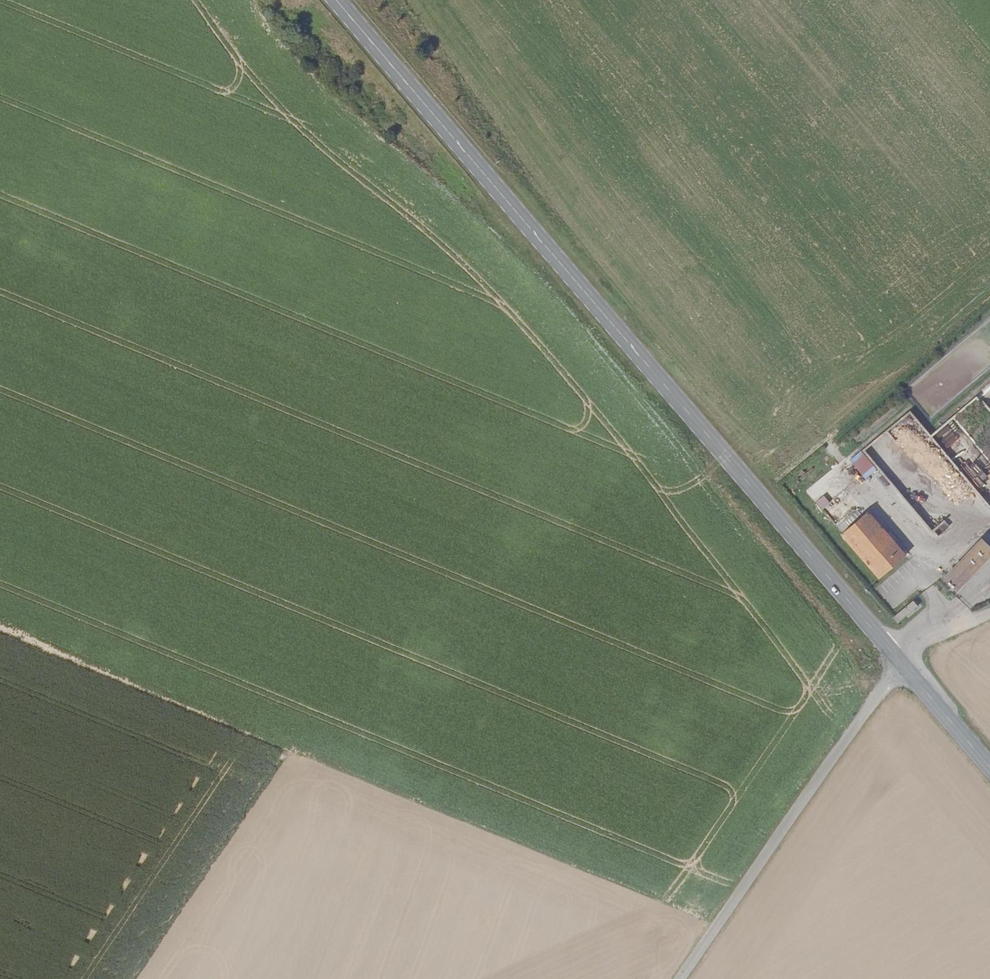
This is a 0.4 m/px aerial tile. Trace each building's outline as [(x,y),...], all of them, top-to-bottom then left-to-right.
[(989,514),(989,386),(927,436),(989,514)] [(853,466),(866,459),(862,453),(850,460),(853,466)] [(822,496),(815,504),(822,511),(829,503),(822,496)] [(954,499),(916,507),(920,528),(959,520),(954,499)] [(881,577),(903,557),(869,518),(847,537),(881,577)] [(983,543),(947,581),(959,592),(989,559),(989,549),(983,543)] [(959,592),(947,581),(941,587),(953,598),(959,592)]
